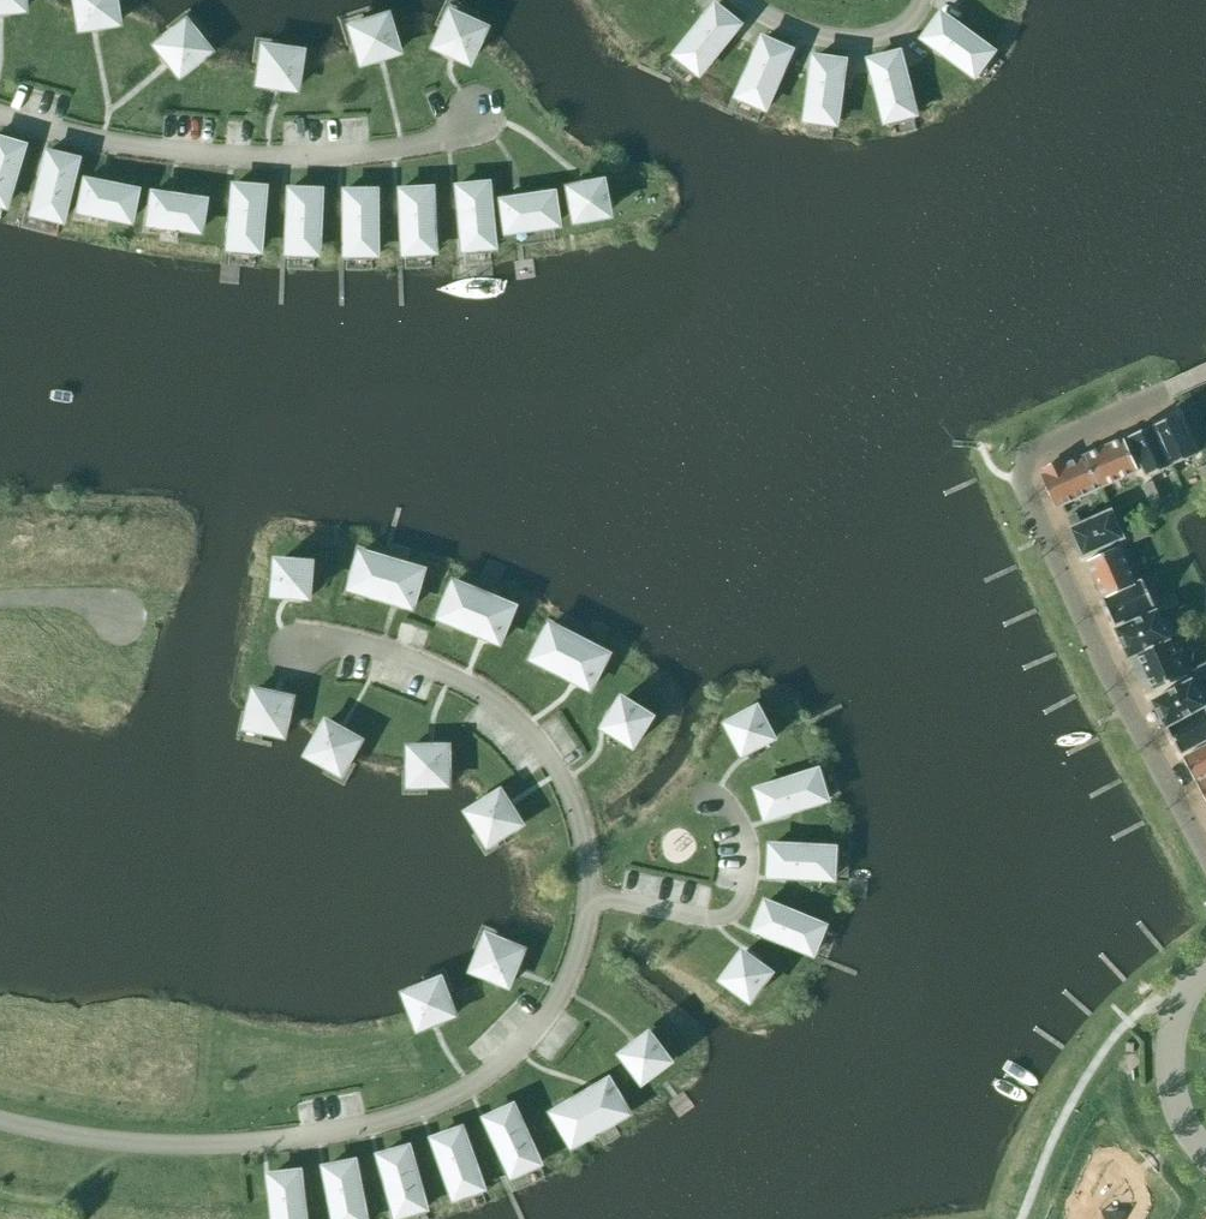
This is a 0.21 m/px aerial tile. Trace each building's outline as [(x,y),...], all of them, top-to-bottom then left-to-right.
[(21,9),(20,0),(0,0),(0,11),(21,9)] [(79,29),(115,22),(111,0),(74,0),(79,29)] [(677,55),(700,73),(739,24),(716,6),(677,55)] [(433,47),(466,62),(481,28),(448,13),(433,47)] [(925,38),(975,75),(993,51),(942,14),(925,38)] [(349,27),(360,63),(395,52),(384,17),(349,27)] [(154,46),(178,74),(206,51),(183,23),(154,46)] [(766,108),(791,50),(764,38),(739,96),(766,108)] [(262,47),(257,84),(293,89),(298,53),(262,47)] [(871,60),(887,121),(916,113),(900,53),(871,60)] [(816,57),(807,119),(837,123),(845,61),(816,57)] [(3,206),(21,146),(0,140),(0,205),(3,206)] [(31,214),(60,221),(74,160),(46,153),(31,214)] [(78,210),(128,220),(134,191),(84,181),(78,210)] [(565,188),(571,221),(605,215),(598,182),(565,188)] [(455,187),(462,249),(491,247),(485,184),(455,187)] [(227,248),(257,251),(262,188),(232,186),(227,248)] [(399,190),(402,253),(432,252),(428,189),(399,190)] [(285,253),(315,254),(317,191),(288,190),(285,253)] [(343,191),(344,254),(373,254),(373,191),(343,191)] [(151,193),(146,224),(197,231),(202,201),(151,193)] [(500,201),(504,231),(555,225),(551,194),(500,201)] [(1178,413),(1154,424),(1172,465),(1197,454),(1178,413)] [(1148,476),(1172,465),(1154,424),(1129,435),(1148,476)] [(1124,437),(1086,455),(1100,487),(1139,469),(1124,437)] [(1100,487),(1086,455),(1064,464),(1062,460),(1044,468),(1046,473),(1043,474),(1057,506),(1100,487)] [(1145,494),(1157,489),(1153,481),(1142,485),(1145,494)] [(1160,497),(1157,489),(1145,494),(1149,502),(1160,497)] [(1082,523),(1072,527),(1071,527),(1083,555),(1124,537),(1112,509),(1082,523)] [(1068,517),(1072,527),(1082,523),(1077,512),(1068,517)] [(1145,526),(1137,529),(1141,538),(1148,535),(1145,526)] [(1137,529),(1128,532),(1132,542),(1141,538),(1137,529)] [(1104,597),(1103,598),(1136,582),(1118,545),(1087,559),(1104,597)] [(413,607),(423,570),(361,552),(350,589),(413,607)] [(310,597),(312,563),(278,560),(276,594),(310,597)] [(1143,579),(1136,582),(1103,598),(1114,623),(1154,605),(1143,579)] [(500,642),(514,606),(454,582),(440,618),(500,642)] [(1167,596),(1172,607),(1181,603),(1176,592),(1167,596)] [(1163,611),(1172,607),(1167,596),(1158,600),(1163,611)] [(1129,656),(1138,652),(1170,638),(1169,637),(1176,634),(1168,616),(1161,619),(1157,610),(1116,628),(1129,656)] [(591,688),(608,654),(551,624),(533,658),(591,688)] [(1186,676),(1170,638),(1138,652),(1155,690),(1186,676)] [(1205,675),(1205,674),(1201,665),(1194,669),(1199,679),(1205,675)] [(1205,705),(1205,689),(1203,684),(1197,688),(1192,679),(1153,700),(1167,726),(1205,705)] [(247,729),(284,737),(293,698),(255,690),(247,729)] [(634,745),(652,716),(623,698),(605,727),(634,745)] [(1205,705),(1167,726),(1181,753),(1205,739),(1205,705)] [(744,753),(774,737),(758,707),(728,723),(744,753)] [(308,756),(341,775),(361,740),(327,721),(308,756)] [(1196,781),(1205,775),(1205,745),(1183,757),(1196,781)] [(411,787),(449,787),(449,746),(410,747),(411,787)] [(827,799),(818,770),(758,789),(767,818),(827,799)] [(1196,781),(1205,800),(1205,775),(1196,781)] [(467,813),(488,845),(522,824),(501,791),(467,813)] [(833,878),(835,848),(772,845),(770,875),(833,878)] [(813,953),(825,925),(766,902),(755,929),(813,953)] [(486,934),(472,970),(509,985),(523,949),(486,934)] [(724,979),(751,1000),(771,972),(744,952),(724,979)] [(420,1031),(456,1017),(441,979),(405,994),(420,1031)] [(623,1054),(644,1081),(671,1061),(650,1033),(623,1054)] [(609,1080),(554,1113),(573,1146),(629,1113),(609,1080)] [(487,1118),(513,1175),(540,1163),(514,1106),(487,1118)] [(434,1138),(455,1198),(484,1188),(462,1128),(434,1138)] [(380,1155),(397,1216),(426,1208),(409,1147),(380,1155)] [(336,1218),(367,1218),(355,1161),(326,1167),(336,1218)] [(271,1175),(276,1218),(306,1218),(300,1171),(271,1175)]
